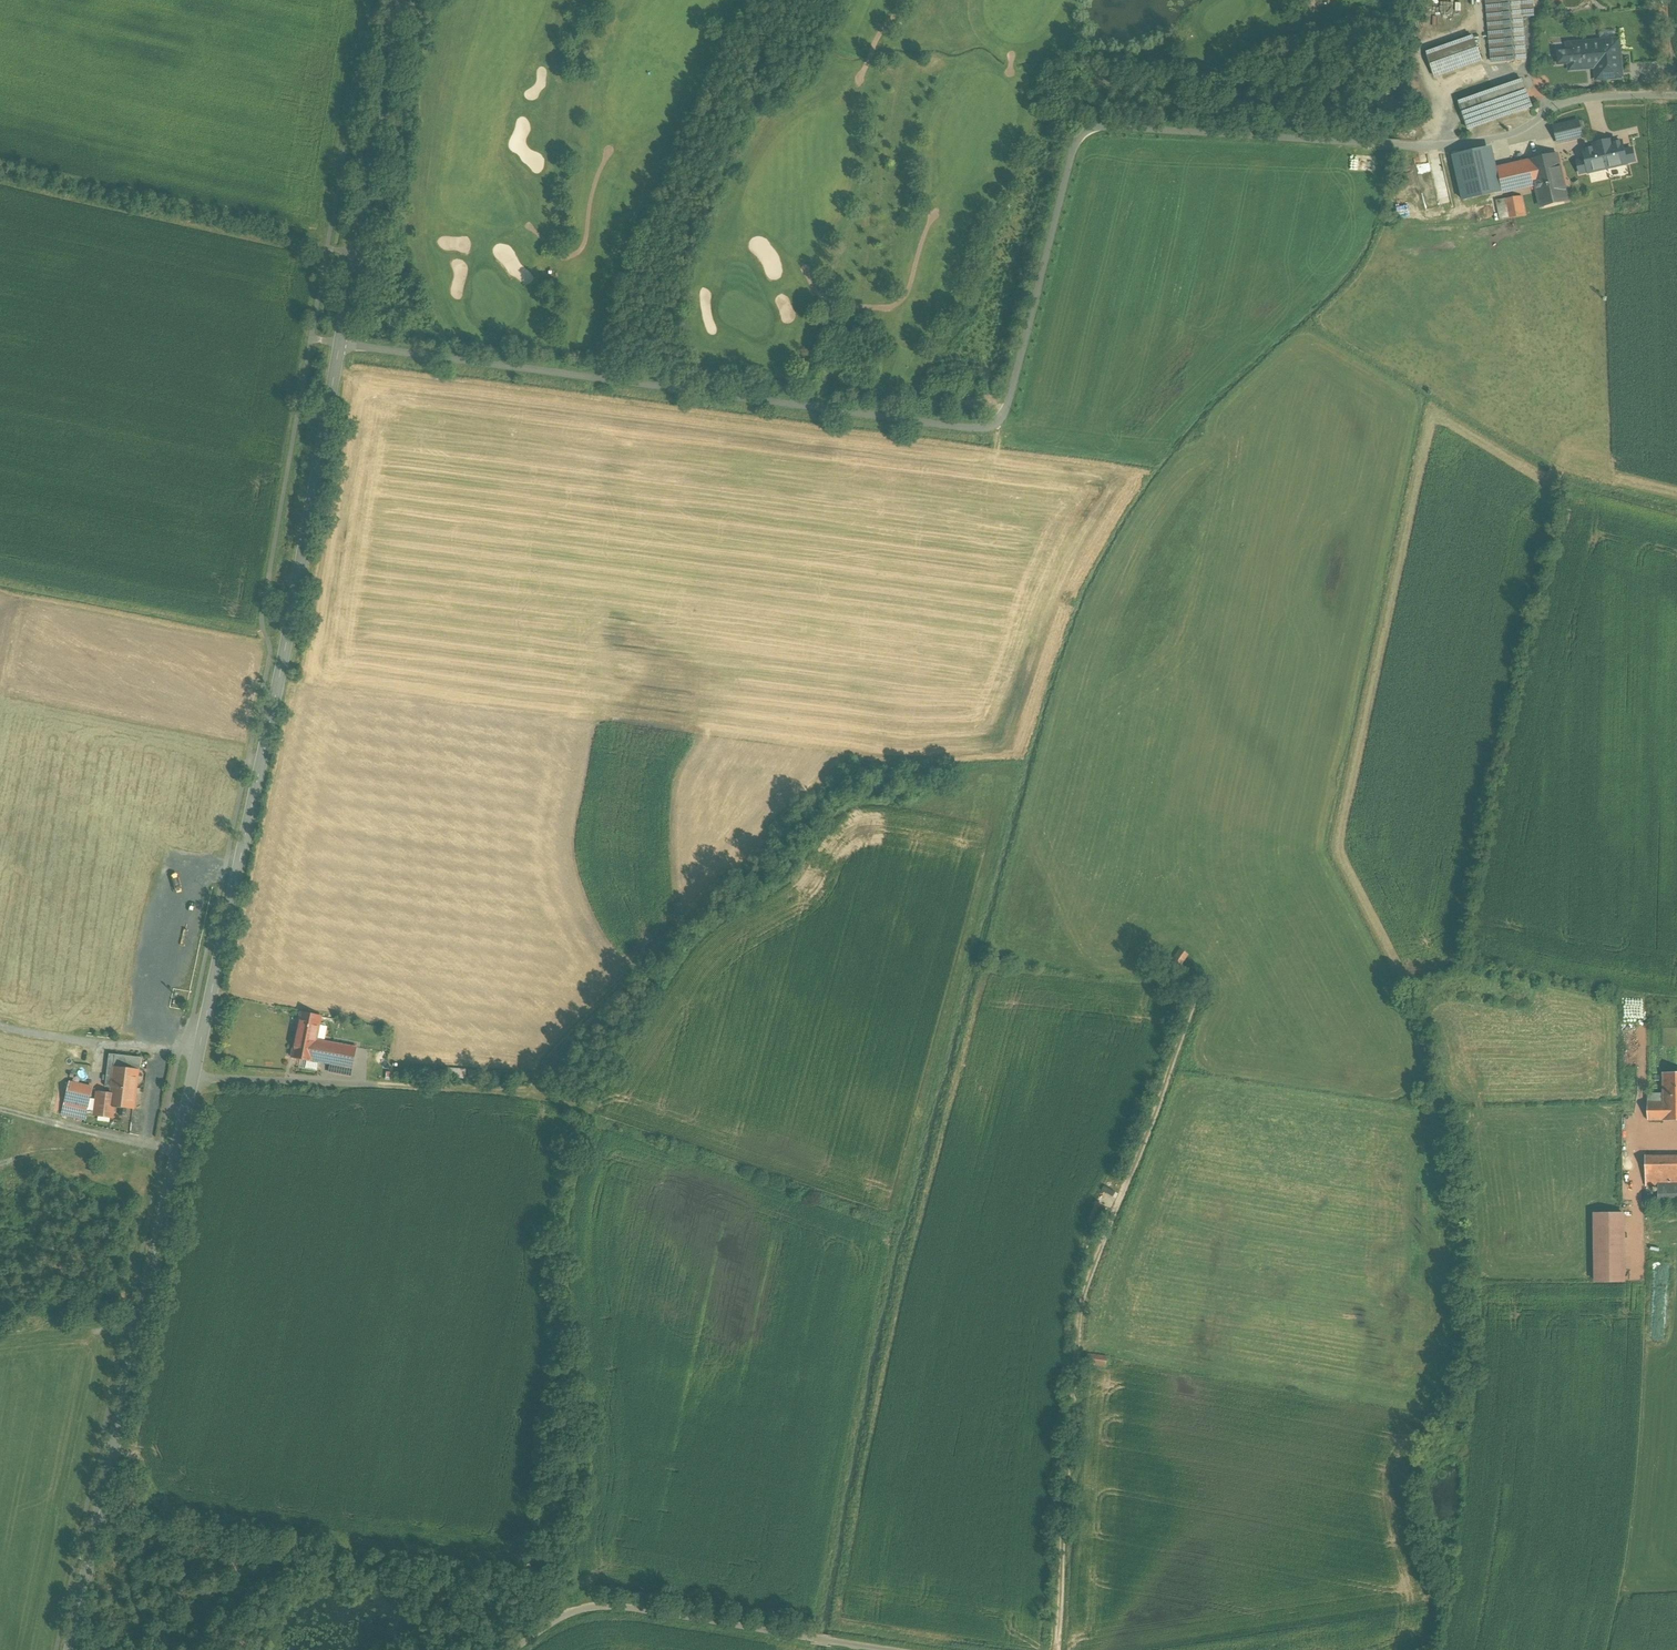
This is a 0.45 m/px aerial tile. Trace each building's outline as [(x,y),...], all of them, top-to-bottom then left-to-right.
[(1491,62),(1526,59),(1523,17),(1534,16),(1533,0),(1486,0),(1491,62)] [(1474,37),(1427,54),(1436,77),(1482,61),(1474,37)] [(1619,40),(1569,45),(1569,50),(1558,52),(1559,64),(1570,63),(1571,70),(1596,67),(1597,80),(1622,77),(1619,40)] [(1523,80),(1460,102),(1469,128),(1532,106),(1523,80)] [(1578,121),(1554,126),(1558,143),(1582,138),(1578,121)] [(1492,147),(1453,156),(1463,200),(1502,191),(1492,147)] [(1530,161),(1499,168),(1504,192),(1535,185),(1540,207),(1568,200),(1557,154),(1530,160),(1530,161)] [(1522,196),(1498,200),(1502,220),(1526,215),(1522,196)] [(1188,955),(1180,949),(1173,960),(1180,965),(1188,955)] [(320,1017),(301,1013),(296,1041),(315,1045),(316,1040),(320,1017)] [(357,1047),(316,1040),(315,1045),(312,1060),(312,1061),(352,1068),(357,1047)] [(315,1045),(296,1041),(292,1057),(312,1060),(315,1045)] [(140,1057),(109,1054),(105,1087),(111,1087),(111,1090),(110,1094),(110,1095),(105,1094),(104,1104),(109,1105),(109,1106),(114,1106),(134,1109),(140,1057)] [(1663,1073),(1663,1094),(1648,1094),(1648,1121),(1664,1120),(1664,1121),(1676,1121),(1676,1073),(1663,1073)] [(92,1088),(86,1086),(70,1083),(62,1115),(85,1120),(92,1088)] [(110,1094),(98,1092),(95,1115),(112,1117),(114,1106),(109,1106),(109,1105),(104,1104),(105,1094),(110,1095),(110,1094)] [(1645,1156),(1646,1186),(1658,1185),(1659,1204),(1676,1203),(1676,1156),(1645,1156)] [(1624,1214),(1595,1214),(1596,1282),(1624,1281),(1624,1214)]
